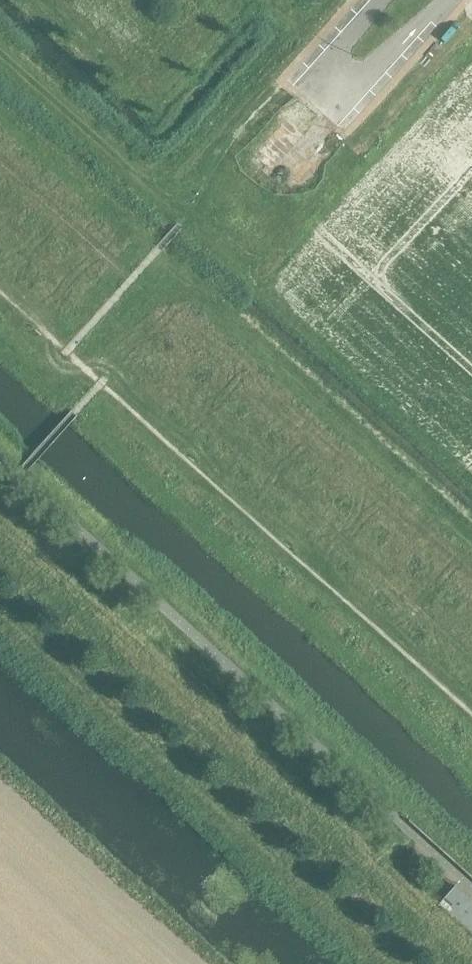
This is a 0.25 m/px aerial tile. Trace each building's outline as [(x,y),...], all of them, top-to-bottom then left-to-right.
[(439,902),(471,932),(471,897),(456,883),(441,900),(439,902)]
